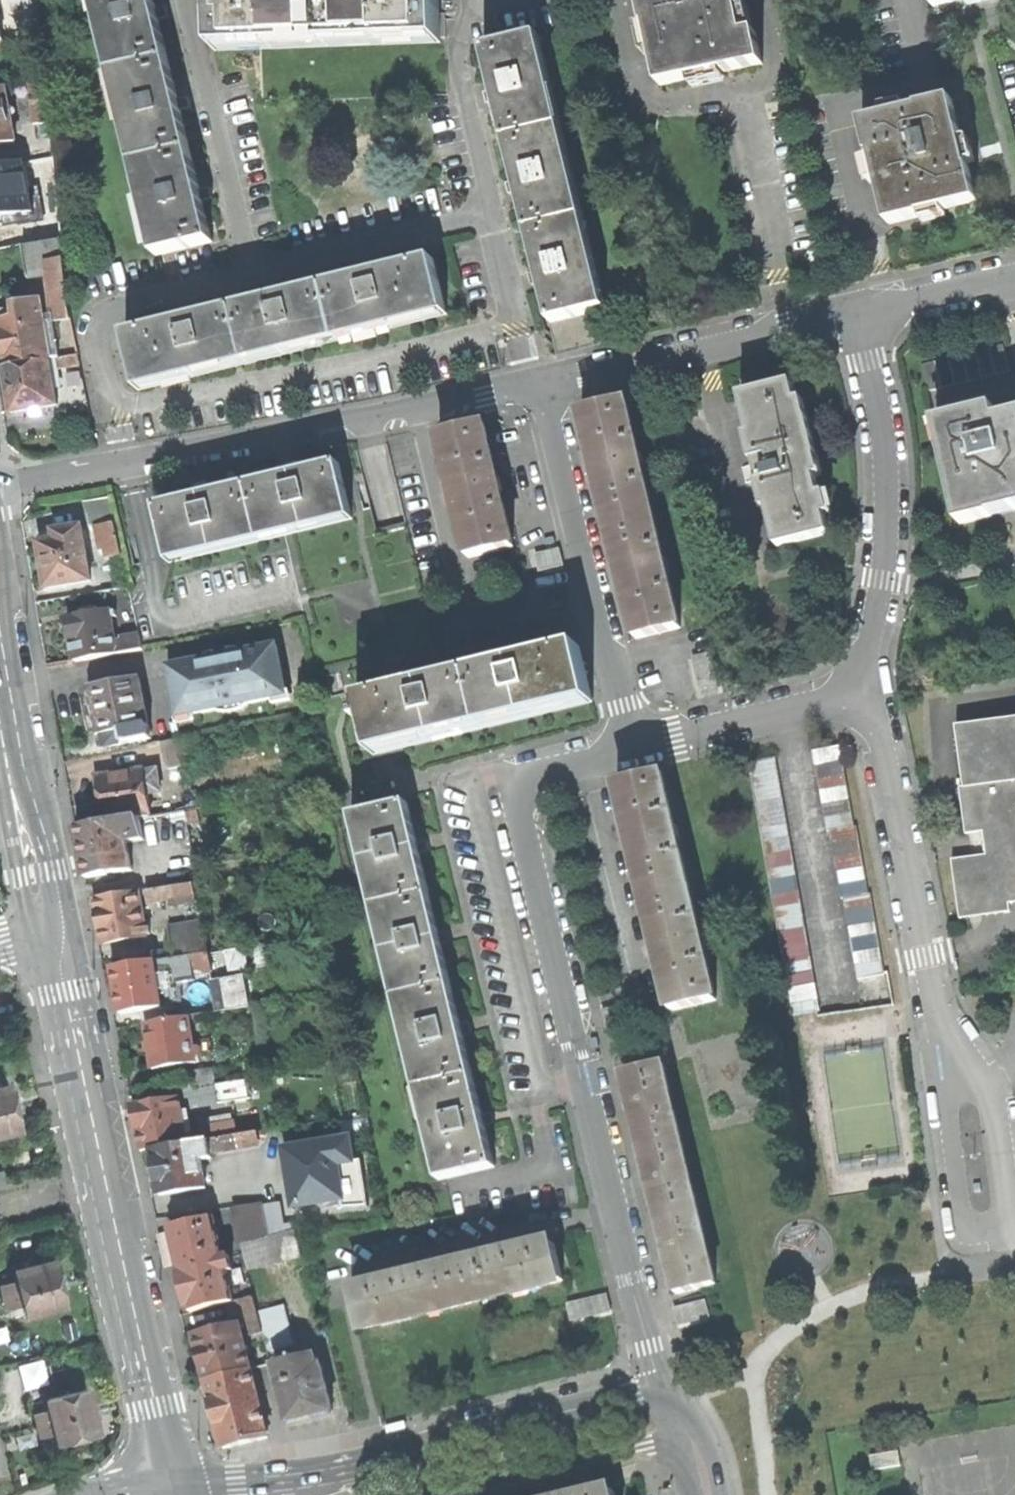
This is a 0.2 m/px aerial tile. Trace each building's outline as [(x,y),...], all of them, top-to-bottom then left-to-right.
[(169,60),(155,2),(155,0),(102,0),(120,72),(169,60)] [(328,0),(215,0),(217,46),(330,42),(328,0)] [(330,42),(441,38),(440,0),(328,0),(330,42)] [(661,87),(764,65),(757,34),(746,36),(739,0),(641,0),(642,4),(646,26),(649,26),(661,87)] [(1,30),(10,28),(6,10),(0,11),(0,24),(1,30)] [(602,312),(608,311),(540,37),(535,39),(557,130),(580,221),(602,312)] [(507,142),(557,130),(535,39),(484,51),(495,96),(507,142)] [(169,60),(120,72),(142,163),(192,150),(180,104),(169,60)] [(39,72),(43,112),(58,111),(54,70),(39,72)] [(22,131),(13,77),(0,79),(0,135),(22,131)] [(873,155),(890,225),(922,217),(922,216),(978,202),(965,147),(953,100),(921,108),(921,109),(863,123),(871,156),(873,155)] [(557,130),(507,142),(517,185),(529,234),(580,221),(557,130)] [(202,195),(192,150),(142,163),(164,254),(214,242),(202,195)] [(602,312),(580,221),(529,234),(540,279),(552,325),(602,312)] [(35,265),(58,261),(57,249),(73,248),(71,227),(31,234),(35,265)] [(58,261),(62,300),(78,299),(73,248),(57,249),(58,261)] [(387,272),(326,287),(338,336),(446,310),(434,260),(387,272)] [(247,359),(338,336),(326,287),(278,298),(234,309),(247,359)] [(13,357),(58,349),(48,290),(24,294),(27,309),(6,313),(9,332),(13,357)] [(247,359),(234,309),(174,324),(127,335),(139,385),(247,359)] [(922,365),(929,392),(1010,372),(1004,345),(922,365)] [(66,393),(58,349),(13,357),(17,377),(21,401),(66,393)] [(768,509),(778,548),(831,535),(826,516),(824,517),(819,498),(821,498),(812,459),(818,457),(813,437),(809,420),(801,422),(796,404),(798,403),(793,384),(741,397),(751,437),(752,437),(758,461),(754,462),(762,493),(766,492),(770,508),(768,509)] [(610,526),(654,515),(627,402),(583,412),(595,462),(610,526)] [(961,525),(1014,512),(1014,416),(994,421),(991,410),(936,423),(948,472),(961,525)] [(455,496),(470,557),(514,548),(485,425),(441,435),(455,496)] [(249,486),(262,536),(352,514),(340,464),(294,475),(249,486)] [(158,509),(170,559),(262,536),(249,486),(202,498),(158,509)] [(96,527),(115,523),(110,498),(85,503),(90,528),(96,527)] [(352,514),(262,536),(263,542),(354,520),(352,514)] [(623,579),(637,640),(681,629),(654,515),(610,526),(623,579)] [(119,539),(115,523),(96,527),(99,543),(119,539)] [(43,566),(47,590),(92,582),(83,529),(55,534),(57,541),(44,543),(39,544),(43,566)] [(43,536),(44,543),(57,541),(55,534),(43,536)] [(263,542),(262,536),(170,559),(172,565),(263,542)] [(101,552),(110,550),(112,559),(122,557),(119,539),(99,543),(101,552)] [(81,611),(83,618),(98,615),(97,608),(81,611)] [(72,642),(75,662),(117,655),(110,618),(109,614),(98,615),(83,618),(68,621),(72,642)] [(122,640),(125,654),(143,650),(140,637),(122,640)] [(173,692),(178,718),(287,698),(277,646),(168,667),(173,692)] [(368,721),(375,749),(593,697),(581,648),(518,662),(429,684),(363,700),(365,709),(368,721)] [(104,736),(106,747),(150,739),(139,679),(89,688),(93,714),(98,738),(104,736)] [(362,723),(368,721),(365,709),(359,711),(362,723)] [(960,921),(1011,914),(1010,905),(1014,905),(1014,720),(956,728),(965,790),(960,790),(963,813),(967,837),(984,835),(987,857),(952,861),(960,921)] [(831,832),(855,827),(841,746),(814,751),(828,832),(831,832)] [(750,762),(794,1016),(821,1011),(777,757),(750,762)] [(102,803),(106,825),(124,822),(140,819),(152,817),(149,795),(161,793),(157,771),(145,773),(145,771),(113,776),(112,773),(95,776),(98,793),(100,793),(102,803)] [(646,898),(690,888),(662,773),(619,784),(629,826),(646,898)] [(380,907),(424,896),(422,885),(428,884),(418,841),(409,803),(358,815),(380,907)] [(128,843),(144,841),(140,819),(124,822),(128,843)] [(128,843),(124,822),(106,825),(77,830),(81,853),(86,879),(132,871),(128,843)] [(855,827),(831,832),(842,899),(845,899),(870,895),(858,827),(855,827)] [(193,884),(167,888),(169,899),(170,905),(196,901),(193,884)] [(424,896),(431,895),(428,884),(422,885),(424,896)] [(169,899),(167,888),(145,892),(147,903),(169,899)] [(690,888),(646,898),(659,949),(674,1012),(717,1002),(690,888)] [(101,929),(104,944),(145,937),(145,936),(144,930),(138,893),(96,899),(100,921),(101,929)] [(431,895),(424,896),(426,907),(433,905),(431,895)] [(845,899),(859,980),(886,975),(872,895),(870,895),(845,899)] [(426,907),(424,896),(380,907),(402,997),(446,987),(444,976),(450,975),(441,934),(433,905),(426,907)] [(171,945),(174,959),(196,956),(207,954),(202,924),(169,930),(171,945)] [(112,959),(114,970),(154,963),(164,961),(174,959),(171,945),(149,949),(150,952),(112,959)] [(196,956),(199,970),(210,968),(207,954),(196,956)] [(174,959),(164,961),(166,975),(193,971),(199,970),(196,956),(174,959)] [(193,971),(166,975),(164,961),(154,963),(158,990),(171,988),(169,981),(193,977),(193,971)] [(118,991),(121,1014),(161,1007),(158,990),(154,963),(114,970),(118,991)] [(446,987),(453,985),(450,975),(444,976),(446,987)] [(218,1013),(234,1011),(249,1008),(244,978),(213,983),(218,1013)] [(449,998),(456,997),(453,985),(446,987),(449,998)] [(449,998),(446,987),(402,997),(424,1088),(468,1078),(465,1066),(472,1065),(463,1027),(456,997),(449,998)] [(150,1048),(153,1069),(195,1063),(188,1019),(147,1025),(150,1048)] [(665,1143),(682,1139),(674,1106),(673,1107),(670,1096),(672,1096),(664,1064),(625,1074),(632,1102),(639,1132),(661,1127),(665,1143)] [(465,1066),(468,1078),(475,1076),(472,1065),(465,1066)] [(196,1088),(216,1085),(214,1070),(187,1074),(189,1089),(196,1088)] [(477,1087),(475,1076),(468,1078),(471,1088),(477,1087)] [(471,1088),(468,1078),(424,1088),(446,1179),(497,1167),(485,1117),(477,1087),(471,1088)] [(198,1101),(220,1098),(218,1085),(216,1085),(196,1088),(198,1101)] [(22,1131),(17,1108),(11,1087),(0,1089),(0,1137),(22,1131)] [(181,1120),(178,1101),(133,1108),(137,1129),(142,1152),(153,1150),(193,1144),(192,1136),(185,1138),(181,1120)] [(185,1138),(192,1136),(189,1119),(181,1120),(185,1138)] [(688,1169),(690,1169),(682,1139),(665,1143),(661,1127),(639,1132),(651,1178),(661,1221),(700,1211),(692,1180),(691,1180),(688,1169)] [(192,1136),(193,1144),(198,1143),(207,1142),(208,1141),(207,1134),(192,1136)] [(209,1154),(210,1154),(258,1146),(256,1134),(208,1141),(207,1142),(209,1154)] [(352,1134),(273,1143),(280,1209),(360,1201),(352,1134)] [(209,1154),(207,1142),(198,1143),(201,1160),(211,1158),(210,1154),(209,1154)] [(201,1160),(198,1143),(193,1144),(153,1150),(157,1174),(161,1196),(206,1189),(201,1160)] [(226,1161),(234,1208),(260,1204),(253,1157),(226,1161)] [(259,1165),(261,1174),(275,1172),(274,1162),(259,1165)] [(233,1208),(242,1245),(267,1238),(261,1204),(260,1204),(234,1208),(233,1208)] [(700,1211),(661,1221),(670,1257),(679,1294),(718,1285),(700,1211)] [(189,1307),(191,1312),(228,1304),(234,1302),(226,1272),(233,1271),(230,1257),(223,1258),(213,1219),(170,1229),(178,1262),(180,1272),(178,1273),(187,1308),(189,1307)] [(242,1245),(248,1271),(303,1257),(296,1230),(267,1238),(242,1245)] [(502,1252),(488,1255),(489,1261),(455,1270),(463,1306),(483,1301),(483,1299),(510,1293),(542,1285),(542,1287),(564,1282),(556,1245),(503,1258),(502,1252)] [(25,1305),(28,1316),(67,1306),(62,1285),(56,1262),(17,1271),(19,1282),(5,1286),(10,1308),(25,1305)] [(463,1306),(455,1270),(421,1278),(419,1271),(405,1274),(406,1281),(352,1293),(361,1330),(383,1325),(383,1323),(411,1316),(442,1309),(443,1311),(463,1306)] [(608,1294),(567,1301),(570,1320),(611,1313),(608,1294)] [(263,1333),(255,1297),(234,1302),(228,1304),(231,1318),(242,1315),(242,1316),(247,1315),(252,1336),(263,1333)] [(285,1304),(260,1309),(269,1347),(294,1342),(285,1304)] [(213,1325),(215,1333),(225,1330),(223,1322),(213,1325)] [(208,1380),(251,1369),(240,1326),(225,1330),(215,1333),(197,1337),(202,1357),(208,1380)] [(274,1364),(289,1422),(310,1417),(333,1411),(321,1365),(318,1366),(315,1354),(274,1364)] [(22,1387),(48,1383),(44,1359),(18,1363),(22,1387)] [(268,1438),(251,1369),(208,1380),(215,1412),(224,1449),(268,1438)] [(60,1434),(62,1444),(100,1435),(94,1412),(89,1391),(50,1400),(53,1411),(37,1415),(43,1438),(60,1434)] [(387,1424),(389,1432),(410,1427),(408,1419),(391,1423),(387,1424)]
